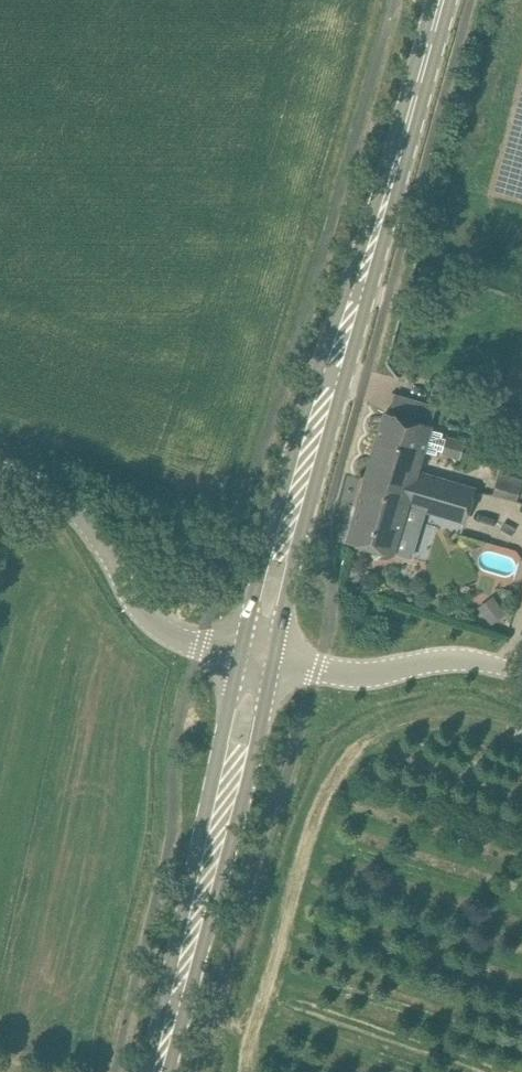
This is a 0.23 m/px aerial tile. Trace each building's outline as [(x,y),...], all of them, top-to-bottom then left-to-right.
[(437,408),(416,401),(395,395),(390,412),(387,411),(366,478),(412,492),(418,472),(424,450),(437,453),(438,449),(443,450),(446,437),(443,436),(444,432),(431,428),(437,408)] [(491,494),(517,499),(521,476),(521,475),(496,470),(491,494)] [(465,521),(472,500),(475,489),(418,472),(412,492),(366,478),(348,540),(394,553),(408,504),(465,521)] [(491,623),(503,612),(489,595),(476,606),(491,623)]
